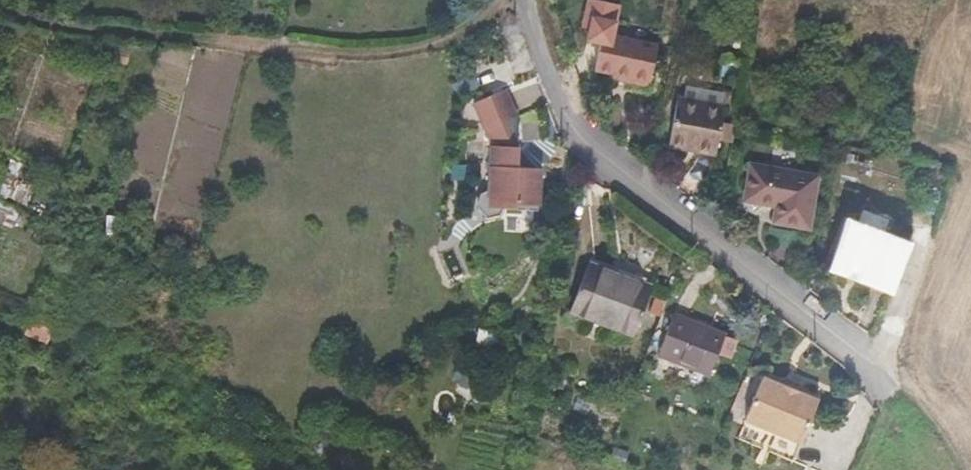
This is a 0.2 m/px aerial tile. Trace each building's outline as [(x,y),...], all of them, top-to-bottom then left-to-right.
[(608,14),(610,0),(589,0),(585,21),(592,24),(590,36),(603,38),(604,34),(608,14)] [(649,83),(657,45),(604,34),(603,38),(597,66),(615,69),(613,79),(646,87),(647,83),(649,83)] [(521,148),(511,123),(517,119),(506,91),(479,103),(490,131),(493,147),(491,192),(484,195),(480,206),(489,218),(501,216),(504,208),(516,210),(540,211),(542,170),(531,169),(521,158),(521,148)] [(718,138),(722,117),(724,105),(679,96),(669,144),(715,153),(718,138)] [(544,153),(543,113),(523,114),(525,154),(544,153)] [(732,142),(735,120),(722,117),(718,138),(732,142)] [(0,193),(21,198),(30,164),(9,159),(0,193)] [(818,177),(809,175),(752,163),(744,199),(779,208),(778,223),(806,229),(818,177)] [(13,228),(20,211),(0,203),(0,223),(13,228)] [(106,231),(120,233),(122,215),(107,214),(106,231)] [(894,286),(908,242),(897,239),(856,226),(841,266),(883,281),(894,286)] [(638,338),(653,289),(630,283),(588,270),(573,318),(638,338)] [(658,355),(670,360),(710,376),(727,335),(674,314),(658,355)] [(491,347),(493,332),(478,329),(475,345),(491,347)] [(800,444),(820,403),(765,377),(746,419),(800,444)]
